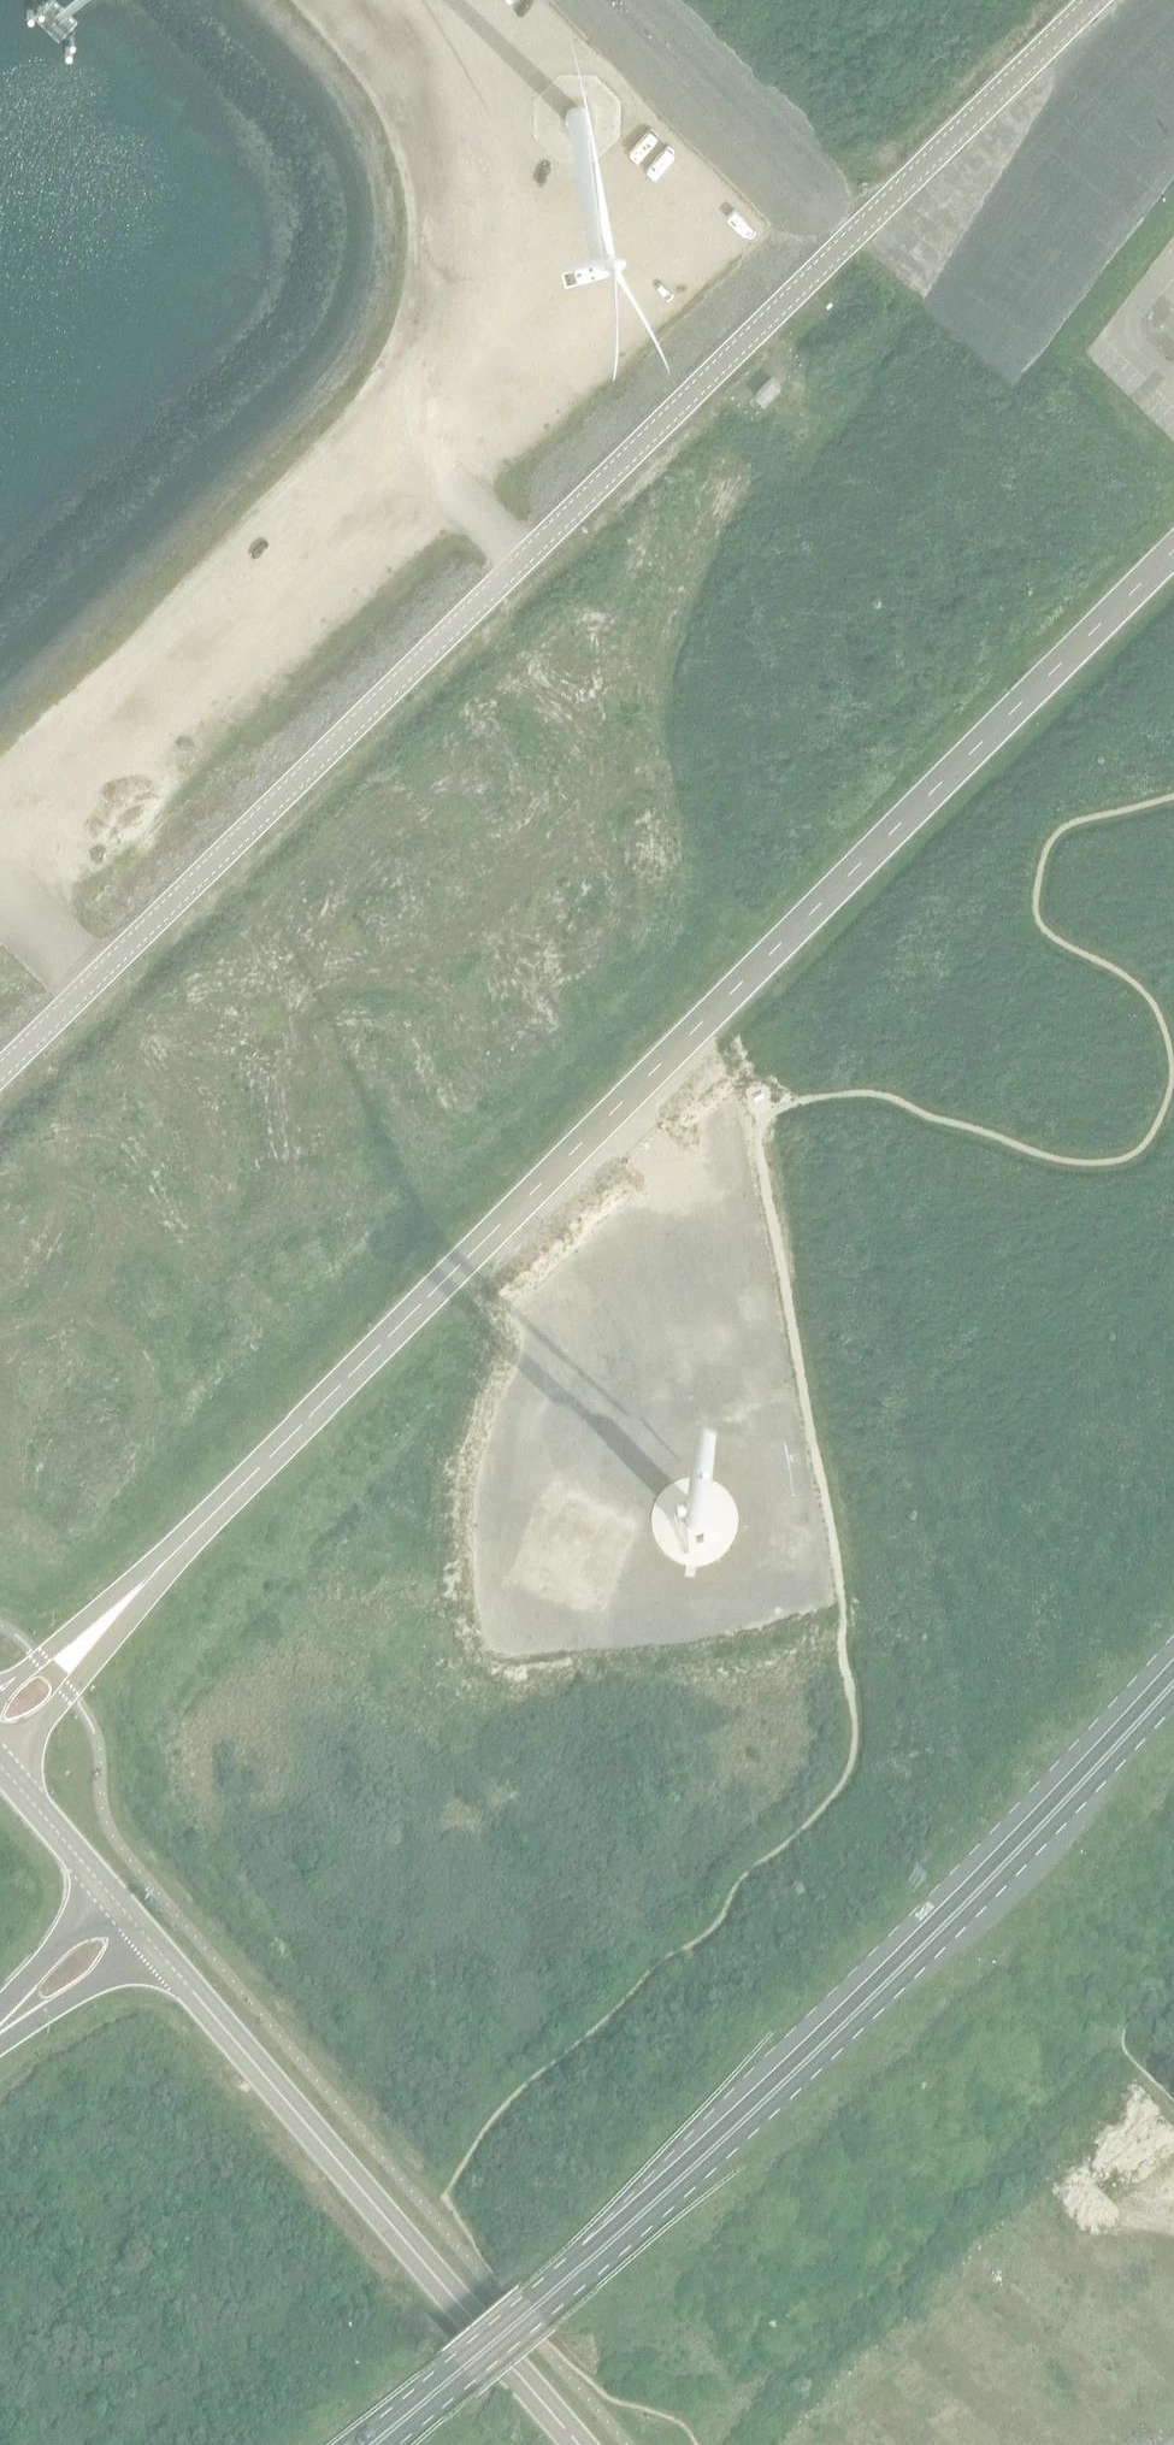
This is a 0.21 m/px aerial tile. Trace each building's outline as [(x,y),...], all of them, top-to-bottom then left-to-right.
[(567,116),(566,119),(567,122),(568,125),(571,127),(574,129),(577,129),(580,128),(583,127),(585,125),(586,122),(587,118),(586,115),(584,112),(582,110),(579,109),(576,109),(573,109),(570,111),(568,113),(567,116)] [(772,381),(756,398),(764,406),(780,389),(772,381)] [(682,1521),(682,1524),(683,1528),(685,1531),(688,1533),(690,1535),(694,1535),(697,1534),(700,1533),(702,1531),(704,1528),(705,1524),(704,1520),(703,1517),(700,1514),(697,1513),(693,1512),(690,1513),(686,1515),(684,1518),(682,1521)]
